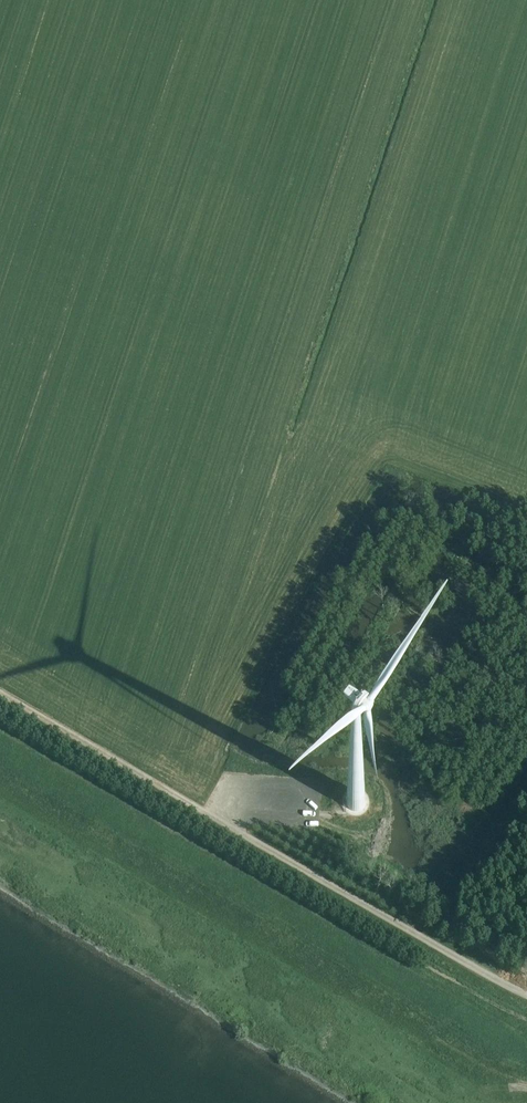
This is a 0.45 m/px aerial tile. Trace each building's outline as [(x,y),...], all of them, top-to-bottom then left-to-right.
[(341,804),(343,810),(347,814),(352,817),(358,817),(363,815),(367,811),(369,806),(369,800),(368,795),(364,791),(359,789),(353,789),(348,791),(344,794),(342,799),(341,804)]
